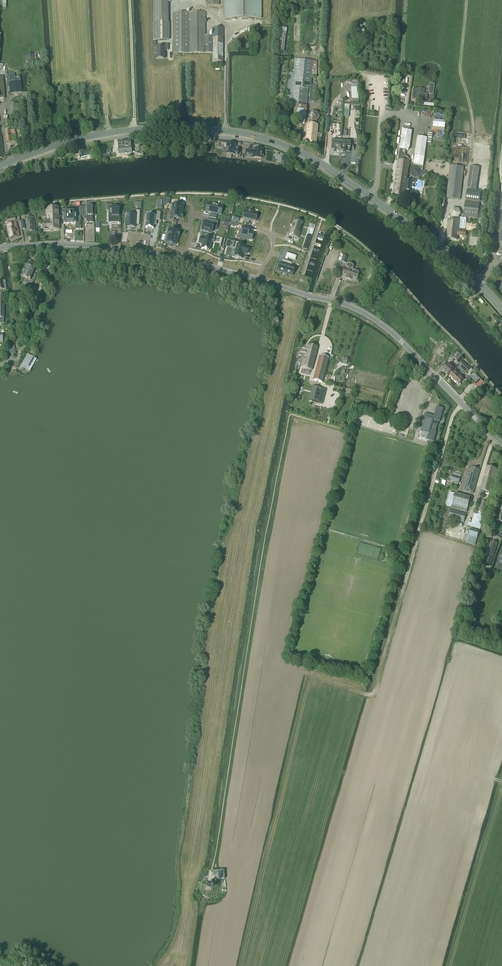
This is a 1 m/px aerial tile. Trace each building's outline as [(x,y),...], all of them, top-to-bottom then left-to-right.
[(153,23),(153,41),(169,41),(169,23),(168,23),(168,1),(168,0),(153,0),(153,23)] [(225,19),(230,19),(260,19),(260,0),(225,0),(225,19)] [(173,13),(173,54),(212,54),(213,36),(205,36),(205,13),(173,13)] [(213,36),(212,54),(212,62),(223,62),(223,28),(213,28),(213,36)] [(284,52),(286,28),(278,28),(276,51),(284,52)] [(155,47),(155,59),(164,59),(164,51),(168,51),(168,44),(161,44),(161,47),(155,47)] [(30,65),(35,61),(35,56),(29,53),(25,57),(25,62),(30,65)] [(316,77),(317,62),(313,61),(295,59),(293,73),(289,73),(285,105),(294,105),(294,110),(291,120),(304,124),(306,106),(308,89),(310,89),(310,101),(316,101),(317,85),(311,85),(312,77),(316,77)] [(8,82),(10,94),(22,93),(21,80),(20,80),(20,75),(7,77),(8,82)] [(427,101),(428,94),(424,94),(425,90),(417,89),(413,88),(412,99),(416,99),(427,101)] [(11,114),(20,114),(19,104),(10,105),(11,114)] [(316,122),(319,117),(317,112),(312,112),(308,116),(311,122),(316,122)] [(321,138),(321,134),(317,133),(318,125),(307,124),(306,144),(316,145),(316,137),(321,138)] [(6,143),(9,142),(15,141),(14,130),(5,131),(6,143)] [(399,151),(405,152),(406,151),(408,151),(409,148),(412,131),(402,130),(399,151)] [(413,166),(413,167),(416,166),(421,170),(422,170),(426,143),(431,143),(432,134),(428,133),(427,138),(417,137),(413,166)] [(130,140),(118,142),(118,148),(122,148),(122,149),(125,149),(125,148),(131,148),(131,143),(131,141),(130,141),(130,140)] [(339,153),(340,141),(332,141),(331,149),(334,150),(334,153),(339,153)] [(350,142),(340,141),(339,153),(345,154),(345,148),(350,148),(350,142)] [(238,155),(239,150),(235,149),(235,145),(227,144),(227,148),(225,148),(224,149),(223,151),(224,153),(226,154),(238,155)] [(106,153),(106,151),(105,148),(102,148),(102,156),(103,156),(103,158),(107,158),(106,155),(110,154),(110,153),(106,153)] [(93,156),(92,149),(84,151),(84,150),(78,152),(80,159),(90,156),(90,157),(93,156)] [(246,150),(245,157),(261,159),(261,158),(262,158),(263,157),(264,156),(263,155),(262,154),(262,150),(255,149),(254,151),(246,150)] [(405,152),(399,151),(392,195),(404,197),(405,190),(410,191),(411,180),(406,180),(409,160),(407,160),(405,158),(405,152)] [(460,200),(464,167),(450,165),(446,198),(460,200)] [(410,168),(409,175),(414,179),(419,179),(419,177),(420,176),(421,170),(416,166),(413,167),(410,168)] [(470,167),(467,190),(476,191),(479,168),(470,167)] [(480,202),(481,192),(467,191),(466,200),(480,202)] [(478,217),(480,204),(465,202),(464,215),(478,217)] [(170,204),(170,211),(182,212),(182,211),(182,210),(183,206),(179,205),(179,204),(174,203),(174,205),(170,204)] [(208,204),(206,211),(220,215),(222,207),(208,204)] [(109,206),(108,220),(111,220),(111,223),(118,223),(119,223),(119,206),(109,206)] [(43,230),(59,230),(58,207),(47,207),(47,220),(43,220),(43,230)] [(92,207),(75,207),(75,211),(76,224),(76,229),(81,229),(80,216),(87,216),(87,223),(92,223),(92,216),(93,216),(92,207)] [(451,217),(452,218),(457,219),(461,214),(458,209),(453,208),(449,213),(451,217)] [(245,209),(243,218),(244,219),(245,219),(245,221),(244,220),(243,223),(248,224),(249,222),(249,220),(251,220),(255,221),(257,215),(252,214),(252,212),(249,211),(249,210),(245,209)] [(126,219),(126,223),(128,223),(128,227),(136,227),(136,225),(140,225),(140,210),(134,210),(134,214),(128,214),(128,219),(126,219)] [(64,225),(76,224),(75,211),(63,211),(64,225)] [(170,211),(168,220),(173,221),(174,218),(181,219),(181,218),(182,218),(183,215),(183,213),(182,213),(182,212),(170,211)] [(145,228),(153,229),(153,228),(153,225),(156,225),(156,220),(159,220),(160,220),(161,212),(157,212),(156,216),(155,216),(155,215),(147,215),(146,228),(145,228)] [(449,217),(446,239),(457,240),(458,236),(465,237),(466,232),(458,231),(459,221),(457,221),(457,219),(452,218),(451,217),(449,217)] [(204,222),(202,230),(212,232),(213,228),(217,229),(219,222),(209,219),(208,223),(204,222)] [(294,221),(289,235),(298,238),(302,223),(294,221)] [(10,238),(19,236),(16,223),(9,225),(10,229),(8,230),(10,238)] [(167,229),(165,236),(177,238),(178,236),(179,236),(180,233),(178,233),(179,232),(175,231),(175,227),(172,226),(171,230),(169,230),(167,229)] [(239,229),(238,235),(240,236),(246,237),(246,239),(247,239),(251,240),(253,234),(249,233),(249,230),(242,228),(242,230),(239,229)] [(200,238),(199,243),(203,244),(201,249),(206,250),(209,251),(210,246),(211,247),(212,243),(211,243),(211,239),(214,240),(215,237),(206,235),(206,238),(205,238),(205,239),(200,238)] [(165,236),(164,242),(166,242),(166,243),(167,243),(167,244),(172,245),(172,244),(176,245),(177,241),(177,239),(177,238),(165,236)] [(234,242),(232,248),(236,249),(236,250),(234,257),(241,258),(242,253),(247,254),(248,249),(243,248),(244,247),(241,246),(242,243),(234,242)] [(341,253),(338,261),(341,261),(341,262),(345,263),(347,257),(348,255),(344,254),(341,253)] [(280,264),(277,271),(283,273),(283,272),(292,275),(294,269),(290,267),(291,263),(283,260),(281,264),(280,264)] [(33,268),(34,263),(30,261),(28,266),(26,266),(21,277),(25,278),(24,282),(32,285),(37,275),(33,273),(34,269),(35,269),(33,268)] [(352,270),(354,266),(348,264),(346,268),(344,268),(342,275),(356,280),(359,273),(352,270)] [(9,341),(6,341),(7,354),(15,354),(14,346),(12,346),(9,346),(9,341)] [(302,349),(301,353),(305,354),(304,357),(302,368),(312,371),(317,348),(308,346),(307,350),(302,349)] [(21,366),(18,371),(21,372),(21,373),(22,373),(23,373),(23,372),(25,369),(29,371),(36,359),(32,357),(27,355),(21,366)] [(322,382),(328,358),(320,356),(313,379),(314,380),(322,382)] [(466,373),(470,368),(462,361),(459,364),(461,367),(460,367),(466,373)] [(448,376),(455,369),(449,363),(442,370),(448,376)] [(449,376),(454,380),(459,385),(463,380),(460,377),(461,376),(455,370),(449,376)] [(474,385),(473,385),(477,389),(484,383),(480,379),(474,385)] [(322,404),(326,389),(312,386),(309,400),(322,404)] [(439,422),(443,409),(437,407),(434,416),(427,414),(421,432),(429,434),(427,440),(430,441),(429,445),(433,446),(434,443),(433,442),(436,432),(435,432),(438,421),(439,422)] [(473,494),(480,470),(471,467),(464,491),(473,494)] [(497,483),(498,478),(495,477),(497,470),(487,467),(480,490),(490,493),(493,482),(497,483)] [(455,494),(450,493),(446,507),(453,508),(467,512),(471,498),(455,493),(455,494)] [(480,530),(485,513),(488,503),(482,501),(479,511),(478,515),(474,514),(471,523),(468,522),(467,526),(480,530)] [(464,523),(466,513),(451,509),(448,518),(448,521),(451,522),(451,519),(464,523)] [(475,546),(479,531),(471,528),(467,543),(475,546)] [(487,555),(484,564),(490,566),(493,557),(497,543),(491,541),(487,555)] [(384,552),(382,558),(391,560),(392,554),(384,552)] [(224,879),(224,870),(212,871),(213,876),(218,876),(218,880),(224,879)] [(213,892),(214,884),(207,883),(205,890),(213,892)]
